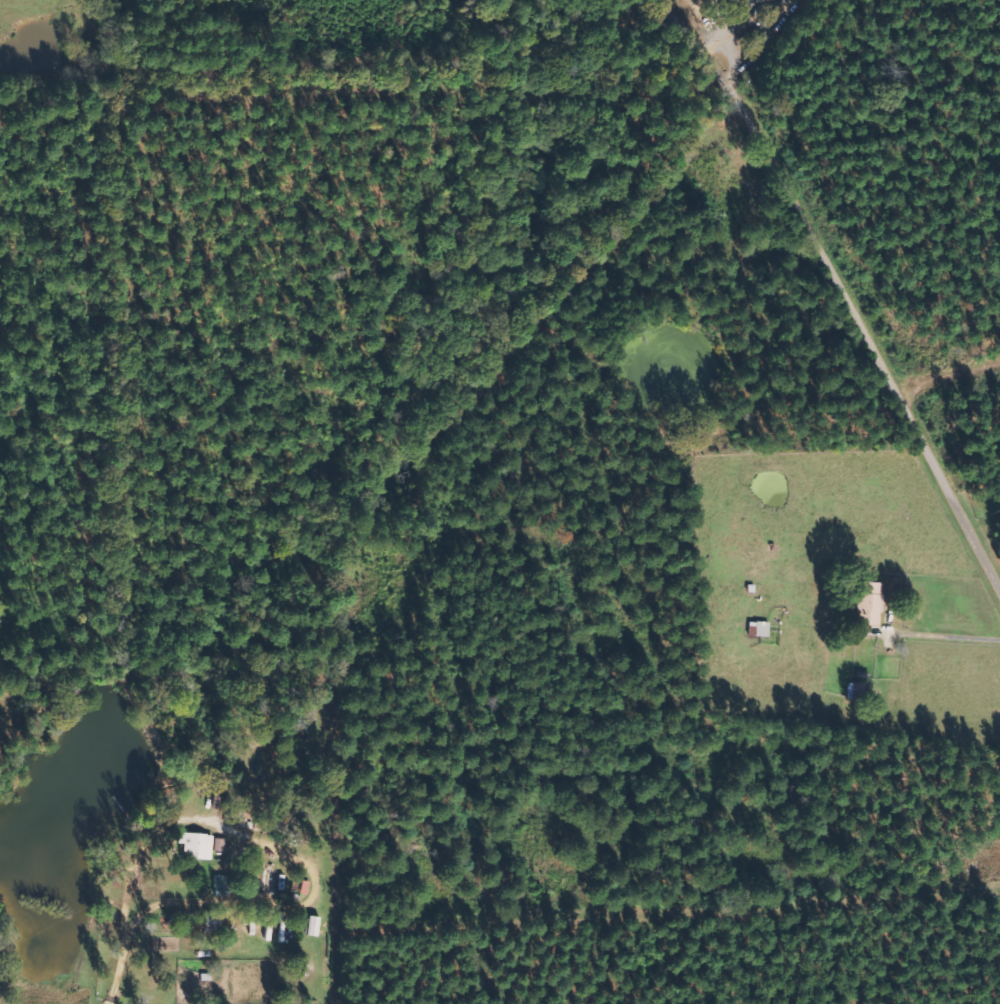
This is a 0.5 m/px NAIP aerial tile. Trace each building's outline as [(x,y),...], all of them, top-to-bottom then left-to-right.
[(877,624),(879,582),(853,582),(852,624),(877,624)] [(180,851),(186,852),(186,859),(208,860),(209,834),(175,833),(175,843),(180,843),(180,851)]
